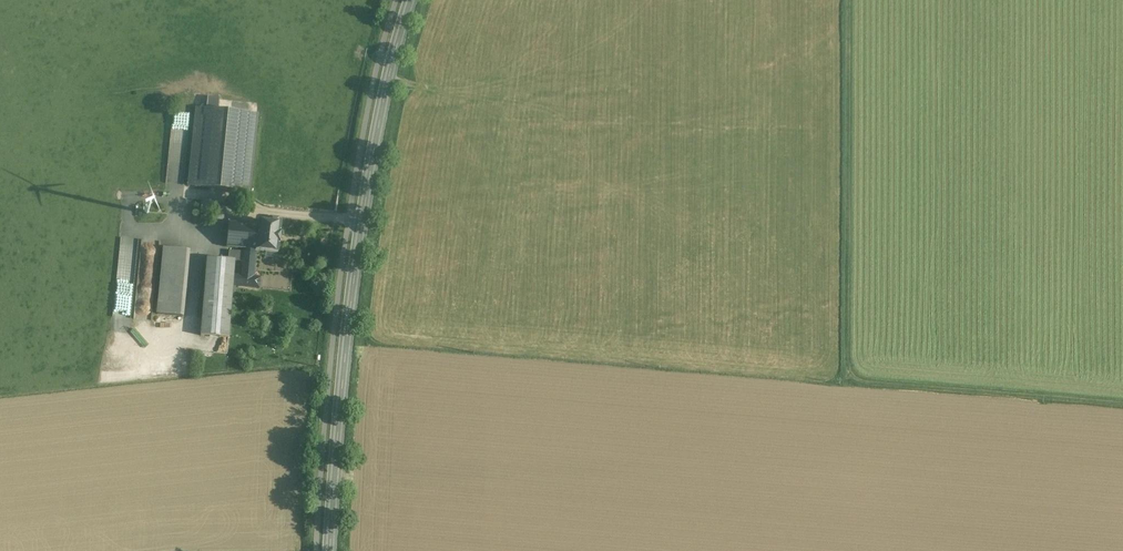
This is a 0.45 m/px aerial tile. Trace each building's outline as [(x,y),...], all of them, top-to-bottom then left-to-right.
[(219,99),(208,98),(207,109),(218,111),(219,99)] [(207,109),(197,108),(189,186),(249,192),(257,115),(218,111),(207,109)] [(213,202),(203,200),(201,214),(211,215),(213,202)] [(270,225),(258,223),(257,227),(255,250),(255,253),(256,253),(278,255),(280,226),(277,225),(278,219),(271,219),(270,225)] [(257,227),(229,224),(227,248),(244,249),(255,250),(257,227)] [(190,250),(164,248),(158,314),(183,316),(190,250)] [(255,250),(244,249),(244,252),(243,262),(241,276),(254,278),(256,253),(255,253),(255,250)] [(244,252),(229,251),(228,260),(235,261),(235,262),(243,262),(244,252)] [(228,260),(207,258),(200,336),(228,339),(233,287),(233,276),(235,262),(235,261),(228,260)] [(241,276),(233,276),(233,287),(260,289),(261,278),(254,278),(241,276)]
